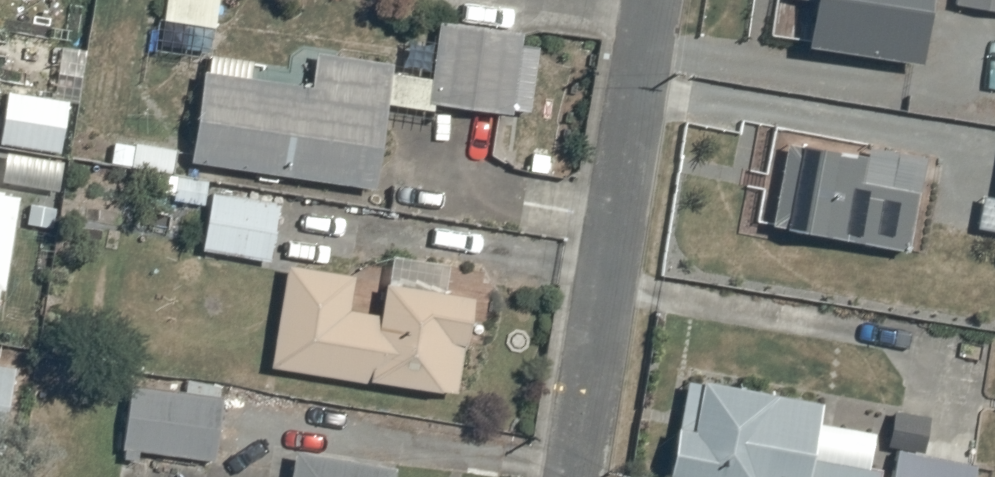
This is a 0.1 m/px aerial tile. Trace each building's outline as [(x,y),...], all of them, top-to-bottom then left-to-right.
[(168,22),(219,30),(223,0),(171,0),(168,22)] [(794,4),(823,9),(816,49),(927,67),(938,0),(795,0),(794,4)] [(960,8),(994,13),(994,0),(961,0),(960,8)] [(544,50),(529,48),(531,35),(446,23),(433,104),(518,117),(519,111),(535,113),(544,50)] [(380,191),(393,102),(399,66),(321,55),(316,91),(210,76),(197,165),(380,191)] [(73,104),(13,94),(5,144),(65,154),(73,104)] [(793,146),(779,228),(913,251),(923,192),(868,183),(872,160),(793,146)] [(137,169),(178,175),(182,153),(141,147),(137,169)] [(177,201),(208,206),(211,183),(180,179),(177,201)] [(207,252),(275,263),(285,206),(217,195),(207,252)] [(1,313),(4,292),(9,293),(24,200),(0,196),(0,313),(1,313)] [(989,199),(983,231),(994,233),(994,200),(989,199)] [(57,211),(32,207),(29,226),(53,231),(57,211)] [(386,318),(355,313),(361,279),(293,269),(279,370),(462,397),(470,347),(475,348),(482,302),(391,288),(386,318)] [(676,476),(818,476),(822,459),(828,428),(832,408),(713,384),(703,435),(685,432),(676,476)] [(142,454),(218,464),(226,401),(137,389),(128,452),(142,454)] [(818,476),(885,476),(886,472),(875,469),(881,438),(828,428),(822,459),(818,476)] [(142,454),(128,452),(127,461),(141,462),(142,454)] [(401,471),(300,454),(296,476),(400,476),(401,471)] [(903,454),(898,476),(981,476),(982,471),(903,454)]
